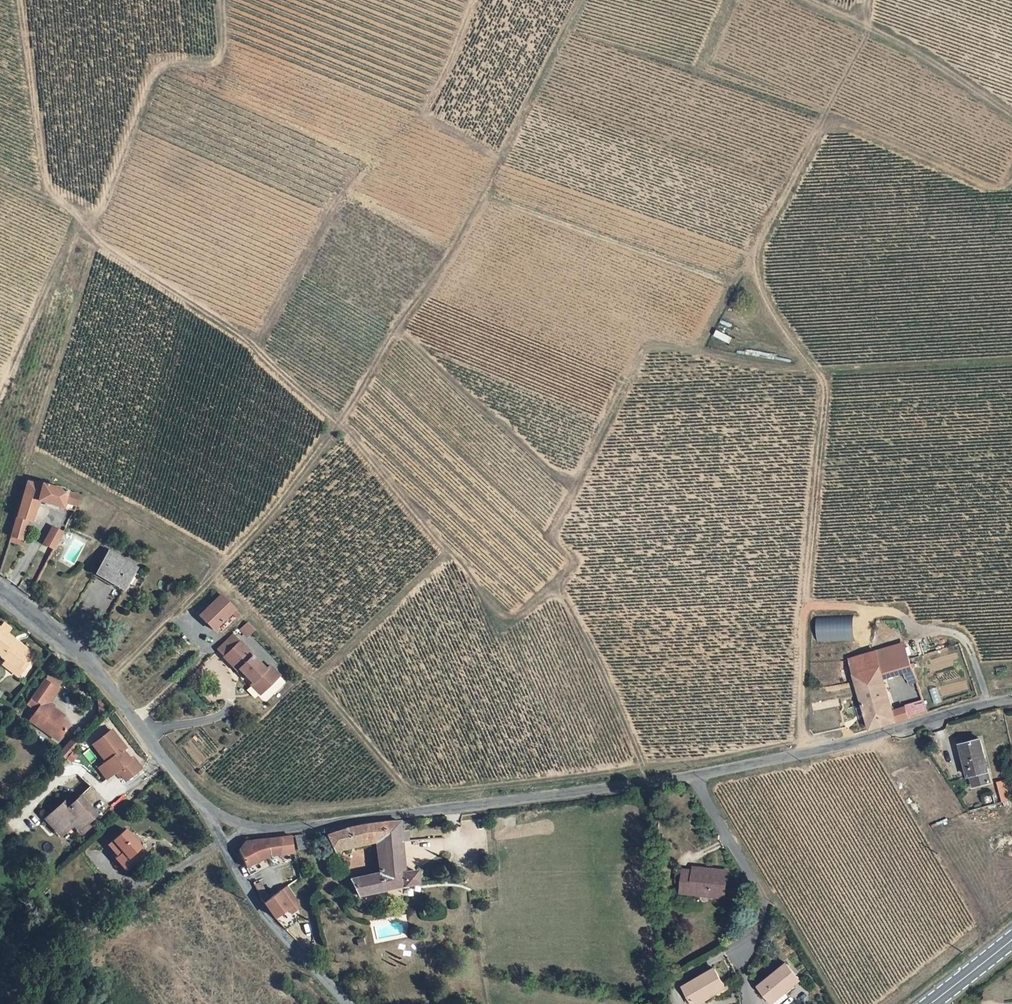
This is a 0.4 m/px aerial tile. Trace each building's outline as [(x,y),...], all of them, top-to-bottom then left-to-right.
[(74,501),(21,486),(4,541),(17,545),(24,525),(28,527),(36,506),(69,516),(70,514),(74,501)] [(37,550),(48,555),(57,538),(46,533),(37,550)] [(88,581),(114,597),(128,574),(101,558),(88,581)] [(215,634),(238,612),(220,594),(197,616),(215,634)] [(248,630),(241,622),(234,629),(241,636),(244,633),(245,633),(248,630)] [(3,660),(2,661),(13,670),(20,661),(27,652),(14,642),(12,644),(8,641),(10,639),(0,631),(0,658),(3,660)] [(218,656),(233,642),(227,636),(212,650),(218,656)] [(259,690),(273,676),(264,666),(259,670),(246,656),(247,655),(234,641),(233,642),(218,656),(217,657),(230,671),(232,669),(246,683),(250,679),(259,690)] [(879,646),(847,654),(852,675),(866,727),(893,718),(881,673),(902,667),(906,679),(914,676),(904,644),(880,651),(879,646)] [(20,661),(13,670),(2,661),(0,664),(0,665),(13,676),(23,664),(20,661)] [(246,683),(244,685),(254,695),(259,690),(250,679),(246,683)] [(64,729),(57,724),(58,721),(47,713),(49,711),(45,708),(53,695),(39,685),(24,709),(33,715),(26,726),(54,745),(64,729)] [(58,721),(60,719),(49,711),(47,713),(58,721)] [(107,733),(88,748),(102,765),(98,768),(106,778),(113,773),(121,783),(137,771),(129,760),(126,762),(118,753),(121,751),(107,733)] [(972,740),(951,745),(957,777),(961,776),(963,786),(981,782),(972,740)] [(69,762),(80,753),(71,741),(60,750),(69,762)] [(106,778),(98,768),(95,771),(103,781),(106,778)] [(988,785),(991,802),(998,800),(995,784),(988,785)] [(92,818),(76,799),(65,809),(67,811),(64,814),(57,807),(45,818),(60,835),(69,828),(74,833),(92,818)] [(399,826),(348,835),(338,838),(344,856),(371,852),(376,882),(348,888),(354,901),(415,895),(414,877),(402,878),(401,847),(406,846),(405,836),(399,836),(399,826)] [(142,855),(122,832),(110,842),(120,853),(115,858),(111,861),(122,873),(142,855)] [(110,842),(105,847),(115,858),(120,853),(110,842)] [(305,856),(302,843),(291,844),(295,858),(305,856)] [(267,866),(294,863),(288,845),(269,847),(253,848),(247,850),(242,851),(239,855),(236,858),(235,861),(245,878),(267,866)] [(683,877),(682,898),(727,901),(728,874),(694,872),(693,877),(683,877)] [(272,906),(267,910),(279,923),(290,936),(301,927),(298,916),(300,914),(298,904),(288,892),(282,896),(276,901),(272,906)] [(784,992),(798,981),(785,965),(758,987),(769,1001),(782,990),(784,992)] [(691,1003),(717,1003),(718,1003),(716,1001),(728,995),(718,977),(686,994),(691,1003)] [(769,1001),(771,1003),(773,1001),(775,1003),(786,995),(784,992),(782,990),(769,1001)]
